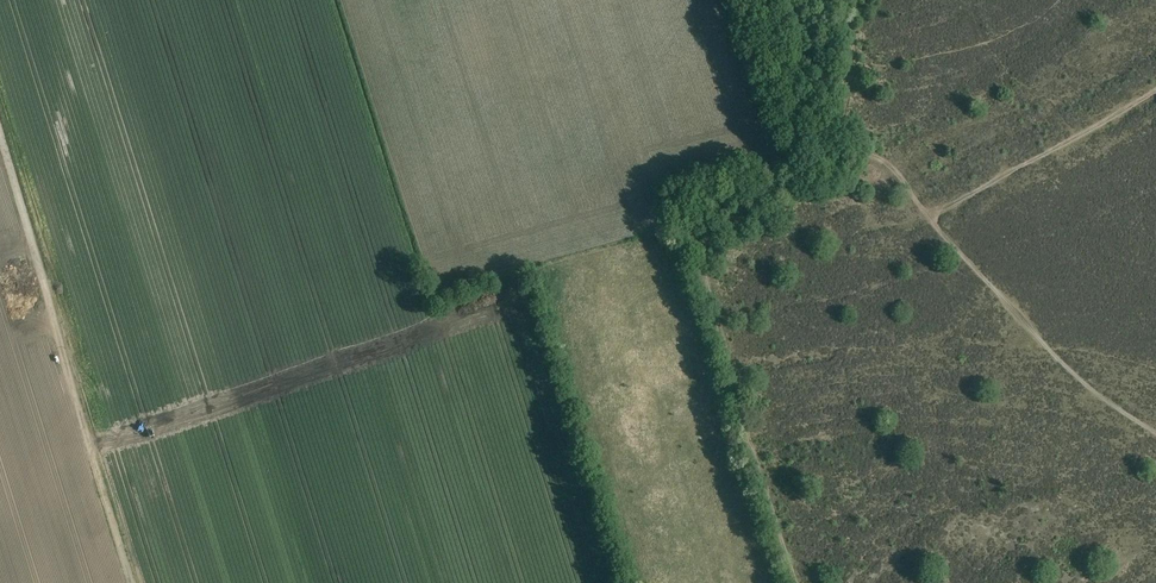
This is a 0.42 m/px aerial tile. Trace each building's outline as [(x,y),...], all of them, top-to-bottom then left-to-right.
[(73,471),(85,469),(81,451),(69,454),(73,471)]
